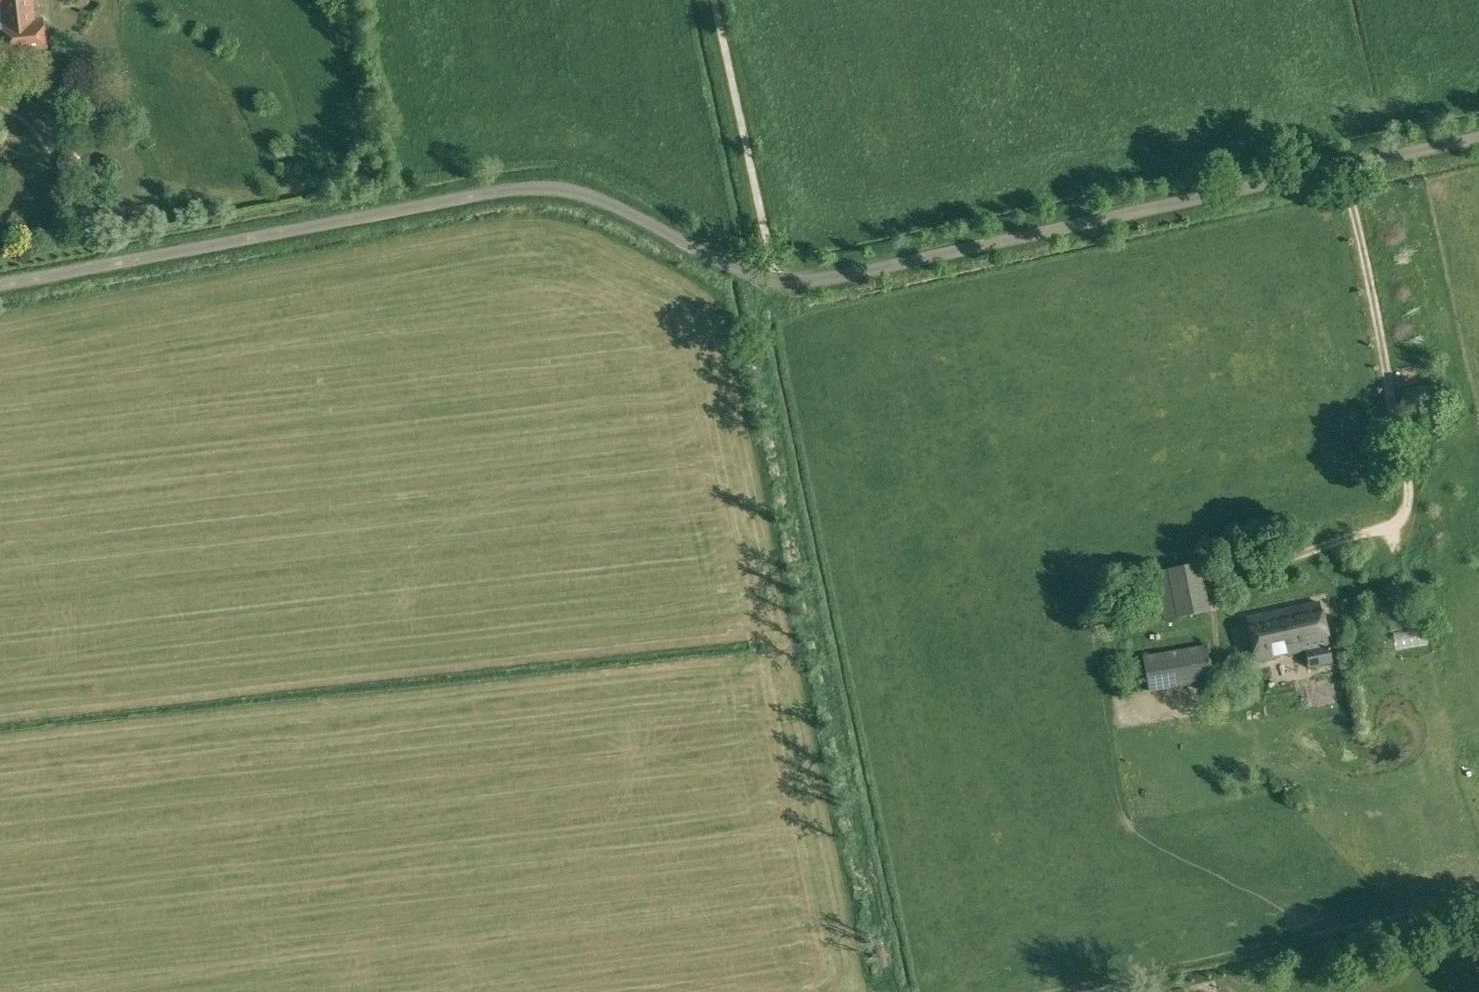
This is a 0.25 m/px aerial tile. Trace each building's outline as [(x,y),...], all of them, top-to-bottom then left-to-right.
[(2,2),(4,24),(2,24),(6,59),(47,54),(43,19),(34,20),(32,0),(0,0),(0,2),(2,2)] [(1148,591),(1154,623),(1211,611),(1201,562),(1157,572),(1160,587),(1148,591)] [(1306,651),(1310,667),(1333,661),(1320,601),(1247,617),(1257,662),(1306,651)] [(1389,616),(1391,630),(1416,625),(1413,612),(1389,616)] [(1144,655),(1149,691),(1213,680),(1206,642),(1144,655)]
